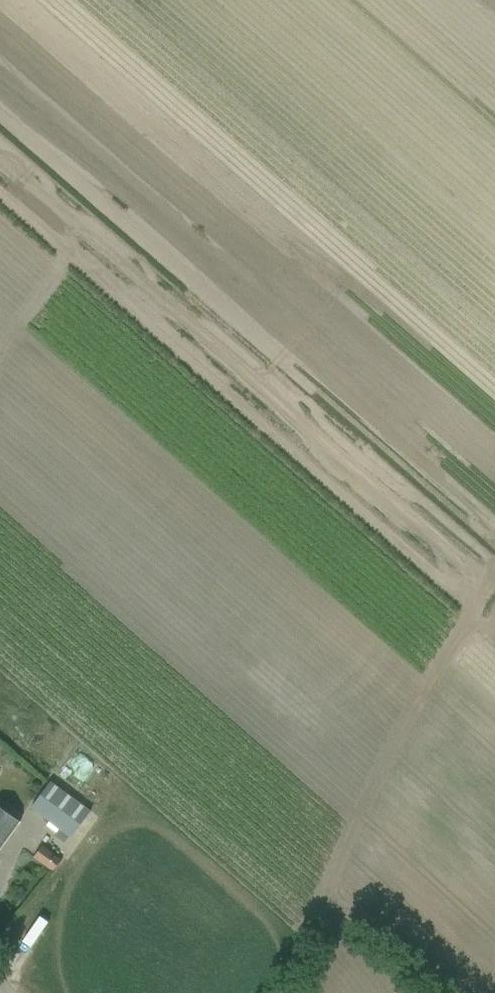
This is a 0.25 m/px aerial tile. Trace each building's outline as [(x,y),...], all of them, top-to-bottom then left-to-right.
[(92,798),(112,773),(85,751),(65,777),(92,798)] [(30,810),(69,838),(82,819),(44,791),(30,810)] [(6,841),(18,825),(0,811),(0,850),(6,841)] [(52,872),(61,859),(41,846),(32,859),(52,872)]
